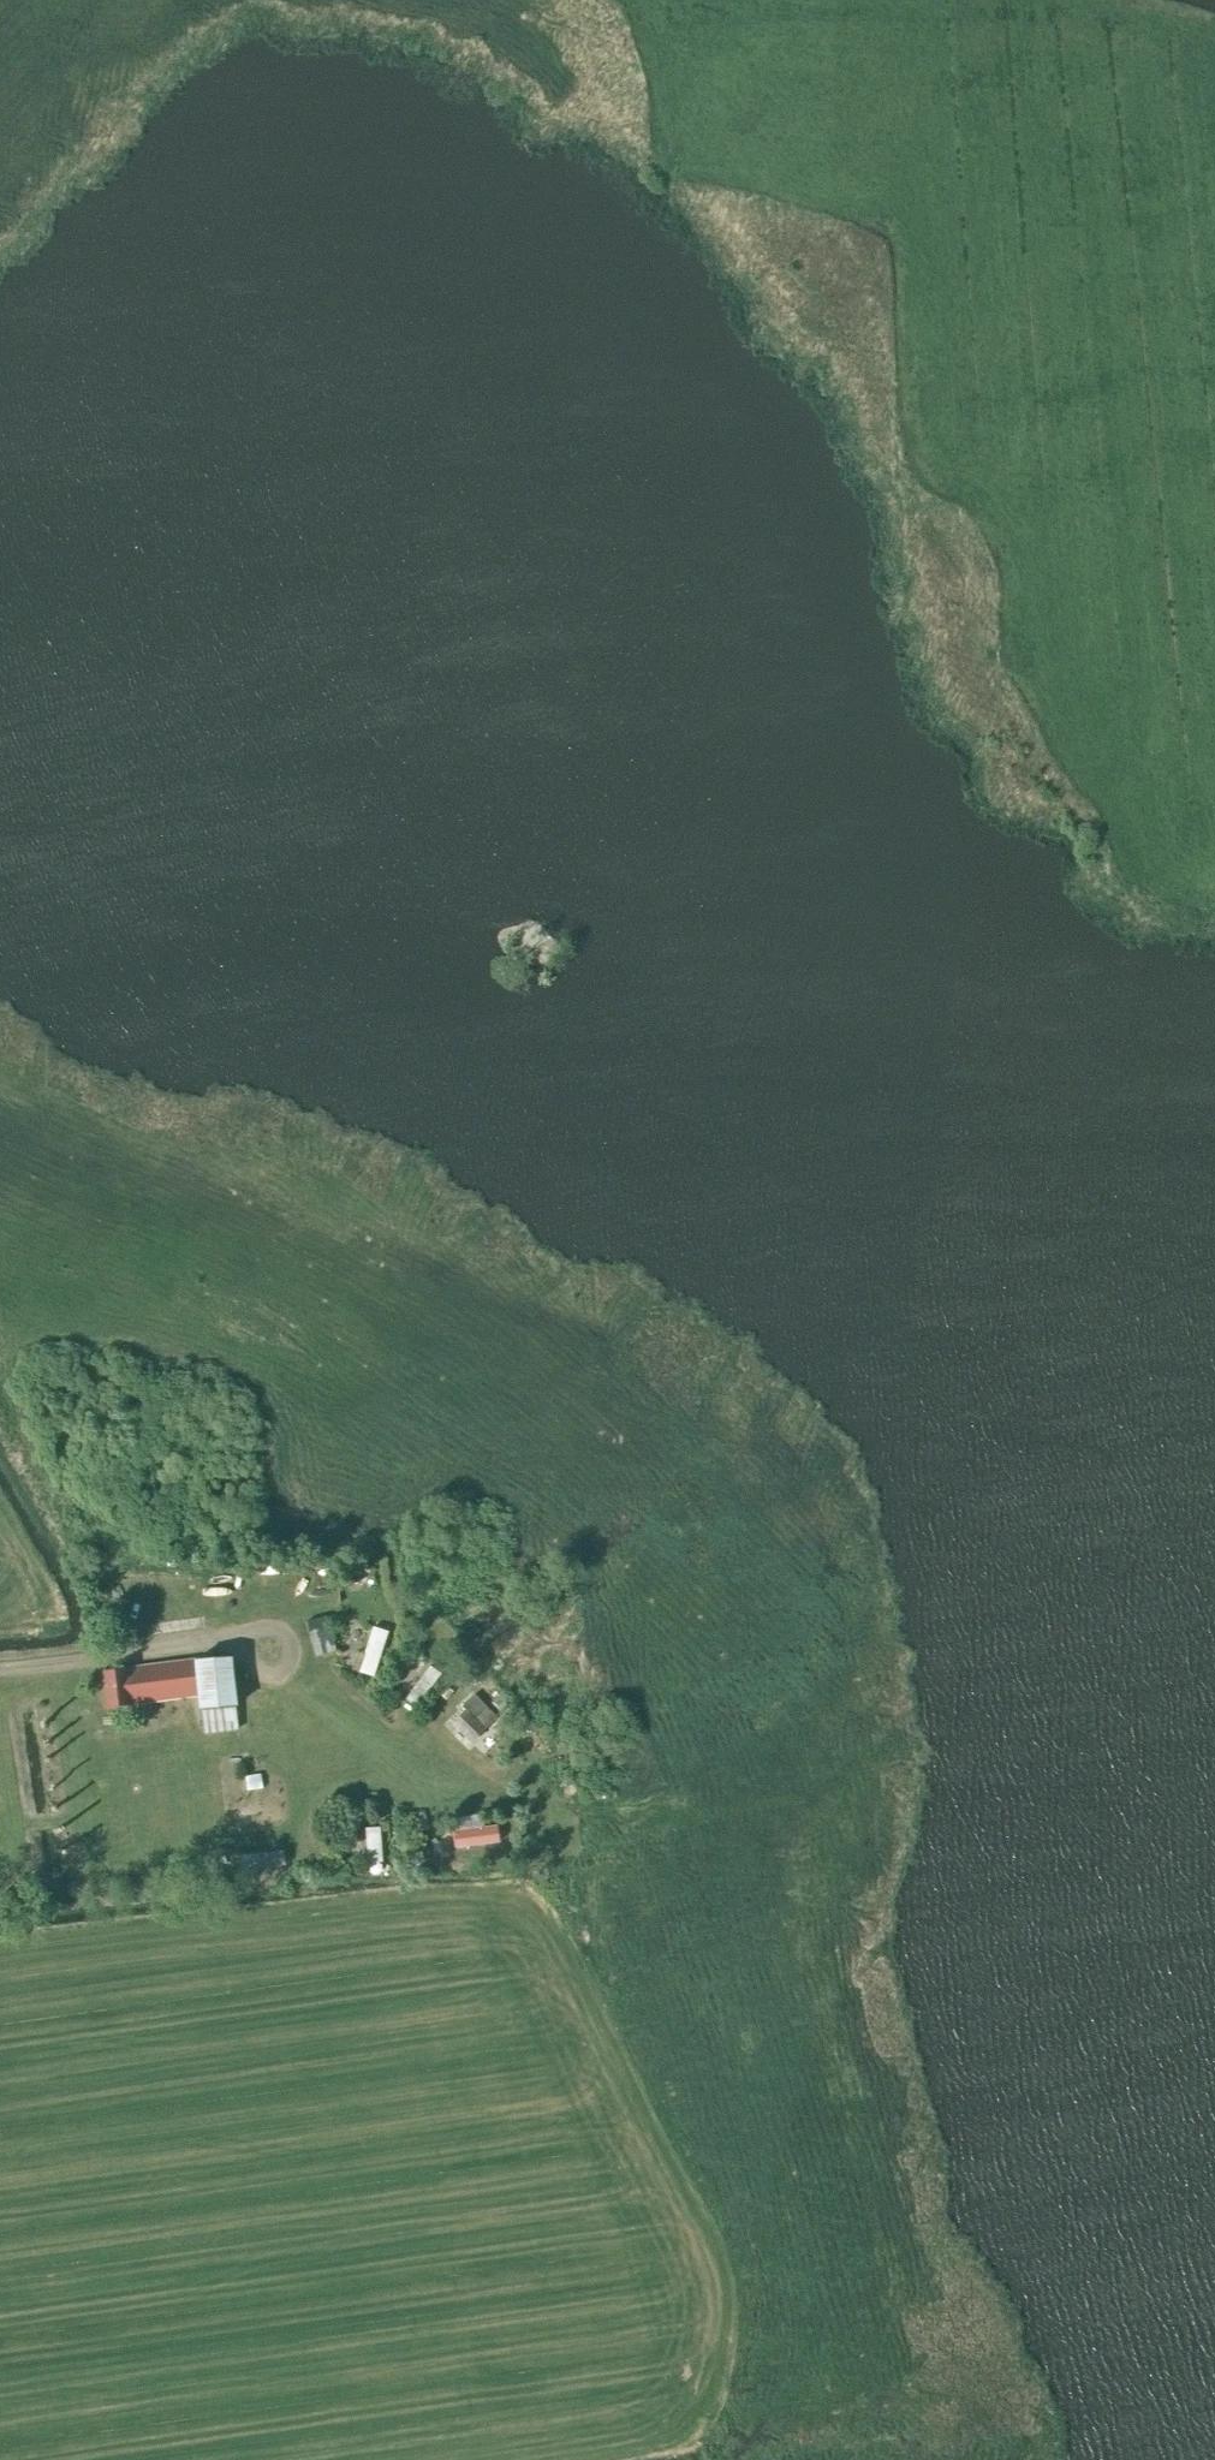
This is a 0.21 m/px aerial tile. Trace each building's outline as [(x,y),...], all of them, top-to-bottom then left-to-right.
[(315,1658),(334,1653),(329,1629),(326,1617),(306,1622),(315,1658)] [(370,1630),(356,1674),(375,1680),(389,1636),(370,1630)] [(235,1730),(228,1659),(124,1670),(124,1669),(101,1671),(105,1708),(127,1706),(127,1705),(198,1697),(201,1734),(235,1730)] [(470,1745),(485,1730),(464,1710),(451,1725),(470,1745)] [(455,1849),(499,1843),(497,1826),(453,1832),(455,1849)] [(368,1859),(382,1859),(381,1833),(367,1833),(368,1859)]
